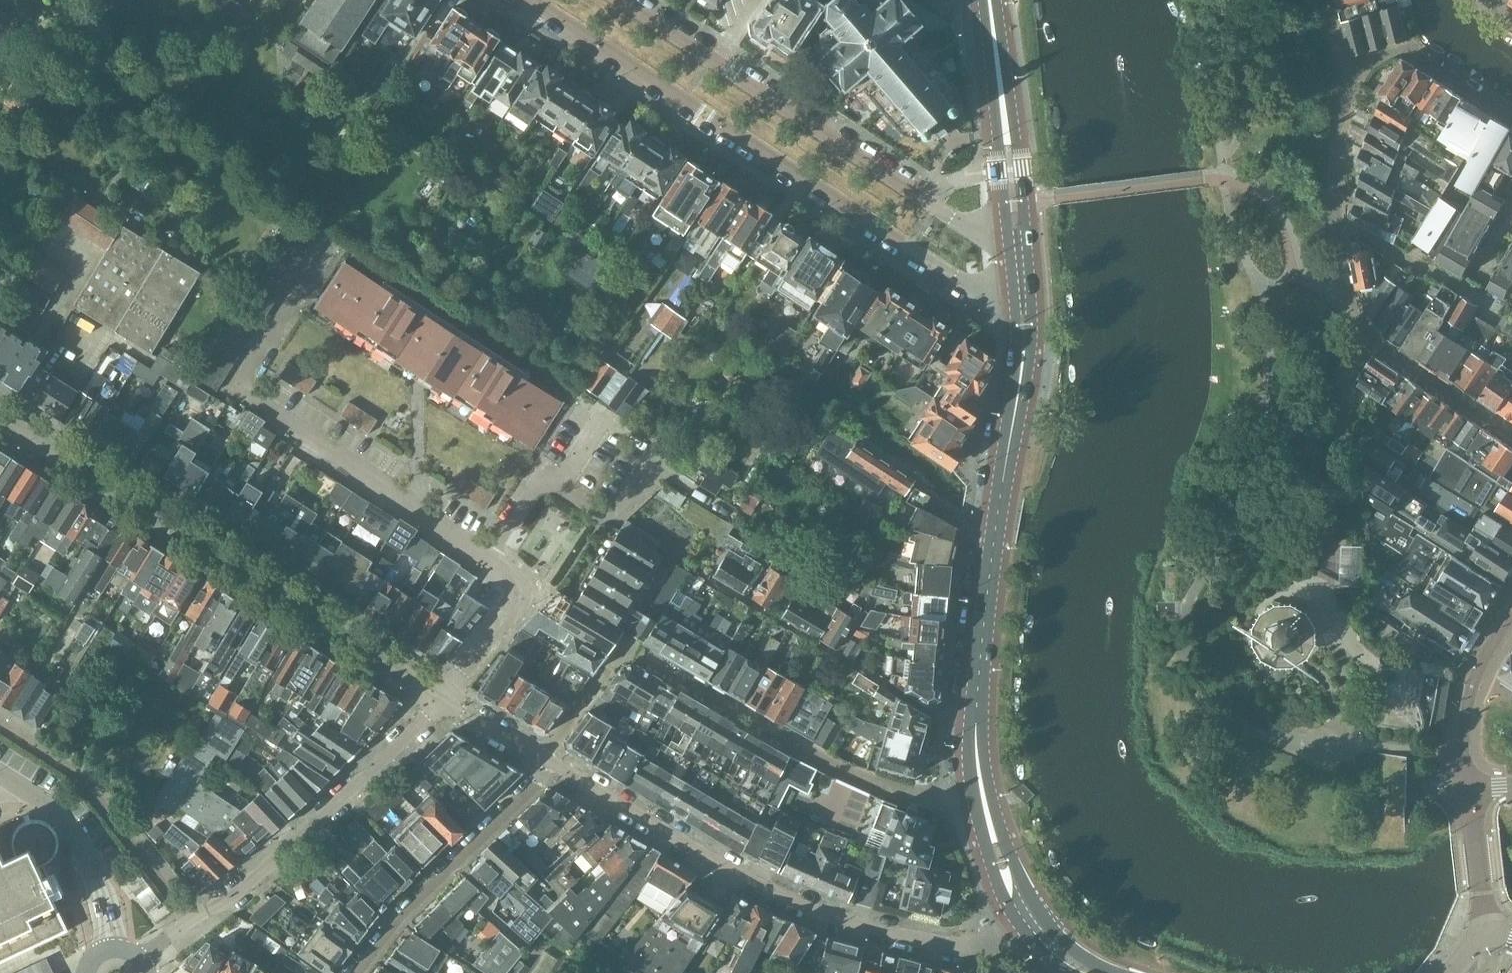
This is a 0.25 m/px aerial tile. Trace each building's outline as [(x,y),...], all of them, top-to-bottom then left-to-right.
[(233,0),(219,0),(217,4),(236,17),(242,6),(233,0)] [(291,39),(331,65),(375,0),(316,0),(291,39)] [(361,36),(375,45),(390,22),(399,28),(398,29),(397,32),(397,35),(399,38),(402,41),(404,42),(397,53),(407,60),(414,50),(425,33),(426,32),(419,27),(437,0),(394,0),(393,2),(390,0),(385,0),(361,36)] [(753,25),(754,33),(764,40),(772,38),(792,51),(807,26),(823,1),(821,0),(769,0),(753,25)] [(807,26),(820,34),(820,41),(817,41),(817,43),(819,43),(825,50),(818,57),(815,57),(814,60),(817,60),(819,63),(819,64),(837,87),(839,85),(842,88),(841,90),(845,91),(845,89),(846,88),(851,95),(851,97),(855,98),(855,97),(862,90),(866,94),(864,96),(867,98),(868,97),(880,109),(878,111),(880,113),(882,112),(893,124),(891,126),(894,129),(896,127),(901,133),(899,134),(900,135),(902,135),(913,136),(914,137),(916,136),(915,135),(918,132),(923,137),(926,137),(930,134),(930,131),(931,131),(930,130),(932,128),(941,137),(941,136),(943,138),(955,127),(953,125),(954,125),(945,115),(948,113),(948,114),(952,113),(956,110),(956,106),(953,102),(955,100),(959,99),(959,98),(958,97),(956,85),(957,85),(957,82),(953,83),(948,77),(950,76),(948,74),(946,75),(935,62),(936,60),(935,59),(937,58),(938,59),(942,55),(941,54),(943,53),(942,52),(944,50),(943,49),(941,50),(938,46),(939,45),(938,43),(936,44),(932,40),(934,39),(932,37),(930,38),(924,31),(922,31),(917,24),(918,23),(920,23),(920,21),(918,21),(915,18),(917,16),(903,0),(862,0),(861,4),(858,0),(821,0),(823,1),(807,26)] [(1376,0),(1337,0),(1339,8),(1359,4),(1376,0)] [(1359,4),(1370,52),(1389,46),(1378,0),(1376,0),(1359,4)] [(1389,46),(1409,40),(1407,30),(1404,19),(1405,17),(1404,10),(1401,9),(1399,0),(1378,0),(1389,46)] [(1350,52),(1357,56),(1370,52),(1359,4),(1339,8),(1350,52)] [(454,10),(453,8),(433,38),(425,33),(414,50),(424,57),(426,53),(437,60),(430,70),(442,77),(476,25),(472,23),(473,22),(469,19),(467,13),(459,8),(454,10)] [(480,28),(476,25),(442,77),(451,84),(458,74),(471,83),(500,40),(497,33),(490,29),(485,30),(481,28),(480,28)] [(513,105),(514,105),(538,68),(541,63),(539,62),(536,58),(528,53),(525,52),(523,51),(519,55),(502,44),(466,99),(465,99),(462,105),(468,109),(471,103),(473,105),(478,96),(481,98),(482,97),(490,102),(493,97),(511,108),(513,105)] [(327,72),(286,45),(281,53),(322,80),(327,72)] [(1383,99),(1395,107),(1419,70),(1403,60),(1381,92),(1377,90),(1374,93),(1383,99)] [(400,70),(389,63),(375,85),(386,93),(400,70)] [(514,106),(534,119),(558,81),(561,76),(559,75),(558,72),(552,68),(549,68),(547,67),(544,72),(538,68),(514,105),(514,106)] [(1395,107),(1410,117),(1434,80),(1419,70),(1395,107)] [(534,119),(554,132),(581,90),(579,88),(578,86),(572,82),(569,81),(567,80),(563,84),(558,81),(534,119)] [(1414,120),(1425,127),(1448,89),(1434,80),(1410,117),(1414,120)] [(437,85),(422,107),(431,113),(445,91),(437,85)] [(554,132),(573,144),(601,102),(599,101),(596,106),(591,102),(594,98),(592,97),(591,94),(584,89),(581,90),(554,132)] [(1448,89),(1425,127),(1434,133),(1442,120),(1448,124),(1451,120),(1464,98),(1448,89)] [(1440,137),(1460,150),(1467,155),(1468,155),(1468,154),(1467,153),(1470,148),(1477,152),(1473,159),(1474,160),(1461,183),(1476,192),(1511,129),(1511,128),(1488,113),(1484,119),(1478,115),(1481,109),(1464,98),(1451,120),(1448,124),(1440,137)] [(1414,120),(1410,117),(1395,107),(1383,99),(1382,102),(1379,102),(1377,107),(1378,111),(1376,116),(1431,149),(1435,142),(1425,135),(1425,134),(1419,130),(1410,127),(1414,120)] [(601,102),(573,144),(594,158),(617,121),(610,116),(614,111),(612,110),(611,108),(604,103),(601,102)] [(1431,149),(1376,116),(1375,120),(1371,122),(1368,127),(1370,131),(1370,133),(1400,151),(1404,143),(1436,162),(1441,155),(1431,149)] [(609,183),(610,184),(642,136),(645,131),(642,129),(640,126),(636,123),(633,123),(630,121),(626,126),(621,124),(577,189),(584,194),(597,173),(600,175),(606,166),(616,172),(609,183)] [(1476,192),(1465,213),(1440,256),(1437,261),(1463,277),(1474,257),(1495,220),(1507,200),(1496,194),(1508,172),(1511,174),(1511,129),(1476,192)] [(1397,160),(1400,151),(1370,133),(1369,134),(1366,135),(1364,140),(1365,143),(1363,149),(1405,173),(1415,179),(1419,174),(1416,171),(1407,166),(1408,165),(1397,160)] [(636,186),(662,149),(665,144),(663,143),(661,140),(656,136),(652,136),(650,135),(647,140),(642,136),(610,184),(617,189),(621,182),(633,189),(635,186),(636,186)] [(662,149),(636,186),(657,200),(685,158),(682,156),(682,153),(676,149),(673,150),(671,149),(668,153),(662,149)] [(1405,173),(1363,149),(1361,154),(1358,155),(1356,160),(1357,164),(1356,166),(1364,170),(1396,189),(1398,185),(1389,181),(1391,175),(1402,180),(1405,173)] [(1460,150),(1453,162),(1455,164),(1460,167),(1467,155),(1460,150)] [(718,182),(703,172),(700,165),(694,162),(688,163),(686,162),(658,206),(653,203),(647,212),(671,227),(669,231),(674,234),(659,258),(668,264),(684,240),(681,238),(718,182)] [(1396,189),(1364,170),(1363,175),(1360,176),(1358,182),(1361,185),(1360,188),(1393,206),(1395,197),(1428,217),(1433,210),(1420,202),(1396,189)] [(1445,173),(1442,178),(1443,178),(1446,180),(1450,183),(1453,178),(1445,173)] [(1443,178),(1439,185),(1441,186),(1446,189),(1447,189),(1450,183),(1446,180),(1443,178)] [(696,251),(706,258),(710,252),(744,199),(737,194),(738,192),(723,181),(697,221),(687,236),(700,245),(699,246),(696,251)] [(1441,186),(1437,192),(1442,195),(1446,189),(1441,186)] [(1390,214),(1393,206),(1360,188),(1359,190),(1356,190),(1355,196),(1357,199),(1356,205),(1401,226),(1416,237),(1420,230),(1404,222),(1405,219),(1399,216),(1390,214)] [(498,192),(493,200),(508,210),(513,202),(498,192)] [(1424,195),(1420,202),(1433,210),(1442,195),(1437,192),(1436,193),(1434,198),(1435,201),(1424,195)] [(628,216),(638,200),(630,195),(620,211),(628,216)] [(87,204),(75,197),(60,219),(72,227),(87,204)] [(558,211),(538,198),(532,208),(552,221),(558,211)] [(1441,198),(1416,237),(1415,239),(1440,256),(1465,213),(1441,198)] [(747,201),(710,258),(698,276),(706,282),(708,283),(721,262),(734,271),(746,253),(755,260),(764,247),(766,248),(781,224),(771,217),(773,214),(756,203),(755,205),(747,201)] [(99,212),(87,204),(72,227),(84,235),(99,212)] [(1401,226),(1356,205),(1355,209),(1352,210),(1350,215),(1352,219),(1352,221),(1385,238),(1388,232),(1398,235),(1398,236),(1412,243),(1415,239),(1416,237),(1401,226)] [(110,220),(99,212),(84,235),(95,242),(110,220)] [(122,227),(110,220),(95,242),(107,250),(122,227)] [(761,281),(775,290),(810,238),(808,237),(806,240),(796,234),(794,227),(788,224),(782,225),(781,224),(766,248),(764,247),(755,260),(773,272),(768,274),(766,273),(761,281)] [(123,226),(122,227),(74,306),(152,354),(201,273),(123,226)] [(538,227),(527,242),(539,250),(549,236),(538,227)] [(602,248),(577,233),(573,240),(576,242),(571,251),(586,260),(585,262),(588,263),(593,255),(597,257),(602,248)] [(842,260),(810,238),(775,290),(792,301),(808,312),(842,260)] [(1381,282),(1375,249),(1358,241),(1351,242),(1352,254),(1359,290),(1378,288),(1381,282)] [(1487,290),(1507,301),(1511,292),(1511,247),(1498,271),(1498,270),(1487,290)] [(274,260),(293,273),(299,264),(280,251),(274,260)] [(46,260),(36,253),(23,273),(33,280),(46,260)] [(56,267),(46,260),(33,280),(43,287),(56,267)] [(268,270),(287,282),(293,273),(274,260),(268,270)] [(315,308),(534,449),(564,403),(344,261),(315,308)] [(56,267),(43,287),(53,293),(66,274),(56,267)] [(1386,275),(1381,282),(1378,288),(1365,306),(1375,321),(1409,272),(1403,269),(1395,281),(1386,275)] [(262,279),(282,292),(288,283),(287,282),(268,270),(262,279)] [(823,352),(813,368),(821,373),(822,371),(836,349),(854,325),(876,292),(867,286),(869,282),(866,276),(858,270),(852,271),(849,275),(843,271),(810,322),(825,332),(820,338),(831,345),(826,354),(823,352)] [(1407,290),(1416,276),(1409,272),(1375,321),(1387,337),(1410,303),(1415,296),(1407,290)] [(50,299),(20,278),(13,289),(44,311),(50,299)] [(1440,290),(1402,348),(1420,359),(1445,319),(1458,298),(1457,298),(1459,295),(1445,285),(1440,290)] [(1386,337),(1402,348),(1440,290),(1434,286),(1419,308),(1410,303),(1387,337),(1386,337)] [(884,295),(877,290),(876,292),(854,325),(876,340),(904,299),(888,289),(884,295)] [(46,312),(13,290),(0,310),(0,381),(46,312)] [(1460,295),(1458,298),(1445,319),(1462,330),(1477,305),(1460,295)] [(919,309),(904,299),(876,340),(899,355),(924,318),(916,313),(919,309)] [(675,312),(665,305),(654,321),(663,328),(675,312)] [(673,335),(685,319),(675,312),(663,328),(673,335)] [(1480,341),(1490,323),(1486,320),(1486,319),(1474,312),(1462,330),(1445,319),(1420,359),(1454,382),(1480,341)] [(1497,328),(1511,337),(1511,317),(1505,313),(1499,325),(1497,328)] [(949,328),(932,318),(930,322),(924,318),(899,355),(921,369),(949,328)] [(249,341),(256,332),(255,331),(236,319),(230,328),(249,341)] [(797,335),(785,327),(775,343),(779,346),(775,353),(782,357),(797,335)] [(230,328),(223,338),(243,351),(249,341),(230,328)] [(1,382),(21,395),(40,366),(38,365),(48,351),(30,338),(1,380),(2,380),(1,382)] [(223,338),(217,348),(237,360),(243,351),(223,338)] [(941,357),(936,354),(931,360),(979,392),(989,376),(985,374),(995,359),(981,350),(965,339),(946,365),(939,360),(941,357)] [(1454,382),(1481,400),(1507,358),(1494,350),(1480,341),(1454,382)] [(217,348),(211,357),(230,370),(237,360),(217,348)] [(140,360),(126,351),(118,363),(132,372),(140,360)] [(195,378),(160,356),(152,368),(186,391),(191,383),(195,378)] [(1401,394),(1410,380),(1374,356),(1365,370),(1401,394)] [(211,357),(205,367),(224,379),(230,370),(211,357)] [(1507,358),(1481,400),(1495,409),(1511,382),(1511,361),(1507,358)] [(132,372),(154,385),(160,374),(151,369),(152,368),(140,360),(132,372)] [(597,396),(616,370),(603,360),(584,387),(597,396)] [(933,397),(971,423),(980,407),(976,405),(983,395),(979,392),(931,360),(927,366),(944,378),(939,385),(941,386),(933,397)] [(284,370),(298,379),(303,372),(289,362),(284,370)] [(81,390),(62,421),(76,431),(100,392),(108,381),(107,380),(115,367),(109,364),(101,376),(100,375),(87,394),(81,390)] [(57,377),(40,366),(21,395),(61,420),(79,392),(69,385),(75,375),(64,367),(57,377)] [(860,366),(853,376),(863,382),(869,372),(860,366)] [(224,379),(205,367),(198,377),(218,389),(224,379)] [(279,377),(293,386),(298,379),(284,370),(279,377)] [(1401,394),(1365,370),(1356,385),(1392,409),(1401,394)] [(298,379),(312,388),(317,381),(303,372),(298,379)] [(629,376),(608,406),(609,407),(610,404),(625,415),(623,417),(624,418),(629,411),(650,391),(649,390),(647,392),(628,379),(630,377),(629,376)] [(298,379),(293,386),(308,395),(312,388),(298,379)] [(1428,392),(1410,380),(1401,394),(1392,409),(1398,413),(1392,422),(1402,428),(1407,421),(1408,419),(1408,420),(1428,392)] [(153,410),(165,418),(168,413),(169,413),(176,401),(179,403),(186,391),(171,381),(153,410)] [(1495,409),(1511,420),(1511,382),(1495,409)] [(186,394),(204,404),(210,394),(191,383),(186,391),(187,391),(186,394)] [(915,386),(897,390),(894,394),(913,407),(917,401),(921,403),(923,399),(928,402),(919,416),(921,418),(908,439),(949,466),(954,465),(961,455),(960,449),(957,447),(962,439),(965,441),(973,429),(970,427),(972,424),(971,423),(933,397),(915,386)] [(107,396),(100,392),(76,431),(91,440),(108,412),(110,409),(102,404),(107,396)] [(1441,401),(1428,392),(1408,420),(1408,419),(1407,421),(1421,430),(1441,401)] [(1454,410),(1441,401),(1421,430),(1435,439),(1454,410)] [(345,409),(359,418),(364,411),(349,402),(345,409)] [(110,413),(108,412),(91,440),(109,451),(118,436),(121,438),(129,425),(120,419),(126,410),(116,404),(110,413)] [(359,418),(345,409),(340,416),(354,425),(359,418)] [(109,451),(131,465),(161,417),(150,410),(138,430),(129,425),(121,438),(118,436),(109,451)] [(1468,419),(1454,410),(1435,439),(1449,449),(1468,419)] [(263,426),(266,421),(250,411),(237,431),(253,442),(263,426)] [(364,411),(359,418),(373,427),(378,420),(364,411)] [(158,483),(174,493),(187,473),(184,472),(217,419),(219,416),(213,412),(196,437),(186,430),(179,441),(183,444),(158,483)] [(359,418),(354,425),(368,434),(373,427),(359,418)] [(187,473),(174,493),(190,503),(217,463),(207,457),(220,437),(214,433),(221,421),(217,419),(184,472),(187,473)] [(1483,429),(1468,419),(1449,449),(1445,455),(1462,467),(1466,460),(1469,462),(1474,455),(1468,452),(1483,429)] [(253,442),(268,452),(278,436),(263,426),(253,442)] [(1483,429),(1468,452),(1474,455),(1506,476),(1511,467),(1511,447),(1483,429)] [(904,495),(914,481),(856,442),(855,444),(852,447),(842,440),(828,461),(877,494),(876,496),(878,497),(886,483),(904,495)] [(1422,474),(1365,440),(1358,459),(1368,465),(1412,491),(1422,474)] [(138,470),(158,483),(183,444),(179,441),(172,450),(158,441),(139,470),(139,469),(138,470)] [(11,458),(0,451),(0,476),(11,458)] [(1506,476),(1474,455),(1469,462),(1495,480),(1511,491),(1511,480),(1506,476)] [(7,497),(26,467),(11,458),(0,476),(0,509),(7,497)] [(1511,525),(1511,491),(1497,481),(1495,480),(1469,462),(1466,460),(1462,467),(1449,485),(1487,509),(1487,508),(1495,513),(1494,515),(1511,525)] [(221,523),(237,533),(258,499),(250,494),(268,467),(260,462),(249,480),(221,523)] [(217,463),(190,503),(205,512),(228,476),(235,467),(228,463),(225,468),(217,463)] [(1368,465),(1365,497),(1414,528),(1416,529),(1440,543),(1441,542),(1487,571),(1489,567),(1507,579),(1511,572),(1511,556),(1444,514),(1411,492),(1412,491),(1368,465)] [(7,497),(21,506),(40,476),(26,467),(7,497)] [(1411,492),(1432,505),(1444,514),(1511,556),(1511,529),(1506,525),(1506,524),(1423,474),(1411,492)] [(40,476),(21,506),(28,511),(11,538),(19,543),(27,530),(55,485),(40,476)] [(238,483),(228,476),(205,512),(221,523),(249,480),(242,476),(238,483)] [(467,477),(462,484),(476,494),(481,486),(467,477)] [(353,492),(338,482),(328,498),(343,507),(347,501),(353,492)] [(457,492),(471,501),(476,494),(462,484),(457,492)] [(686,497),(664,484),(658,495),(679,508),(686,497)] [(70,494),(55,485),(27,530),(37,537),(46,522),(51,525),(70,494)] [(481,486),(476,494),(490,503),(495,496),(481,486)] [(765,492),(754,486),(740,509),(751,516),(765,492)] [(237,533),(253,543),(269,518),(260,513),(274,491),(267,487),(262,496),(261,496),(259,500),(258,499),(237,533)] [(929,496),(914,488),(907,500),(918,507),(907,527),(911,529),(911,530),(956,542),(960,529),(922,510),(929,496)] [(353,492),(347,501),(362,511),(369,502),(353,492)] [(312,522),(318,514),(310,509),(286,494),(278,507),(292,517),(287,526),(285,529),(269,554),(285,564),(312,522)] [(476,494),(471,501),(486,510),(490,503),(476,494)] [(86,504),(70,495),(46,532),(55,538),(50,546),(57,550),(86,504)] [(1503,587),(1502,587),(1418,534),(1415,539),(1410,536),(1412,532),(1414,528),(1365,497),(1365,501),(1371,542),(1373,562),(1387,570),(1396,575),(1410,584),(1469,624),(1477,629),(1503,587)] [(881,506),(873,503),(866,500),(862,510),(877,516),(881,506)] [(357,518),(373,528),(384,511),(369,502),(362,511),(357,518)] [(86,504),(57,550),(64,554),(66,551),(67,551),(73,540),(82,546),(101,514),(86,504)] [(269,554),(285,529),(287,526),(292,517),(278,507),(276,506),(269,518),(253,543),(269,554)] [(374,529),(372,531),(387,541),(400,521),(384,511),(373,528),(374,529)] [(76,605),(105,559),(124,528),(109,518),(109,519),(101,514),(82,546),(86,548),(68,577),(54,569),(44,585),(76,605)] [(404,550),(414,535),(417,529),(401,519),(400,521),(387,541),(403,551),(404,550)] [(300,574),(325,535),(327,532),(312,522),(285,564),(300,574)] [(103,593),(121,564),(138,537),(124,528),(105,559),(112,563),(95,588),(103,593)] [(660,554),(620,529),(577,601),(620,627),(622,624),(618,622),(660,554)] [(764,548),(732,529),(722,545),(730,550),(715,575),(743,593),(761,564),(745,554),(743,558),(737,554),(740,548),(758,559),(764,548)] [(951,566),(956,542),(911,530),(909,539),(915,541),(911,557),(889,551),(887,556),(918,562),(951,566)] [(325,535),(300,574),(316,583),(342,542),(327,532),(325,535)] [(404,550),(419,560),(430,545),(414,535),(404,550)] [(117,586),(123,590),(151,545),(138,537),(121,564),(128,568),(117,586)] [(347,545),(342,542),(316,583),(331,593),(347,568),(337,562),(347,545)] [(800,580),(812,561),(781,542),(770,561),(800,580)] [(151,545),(123,590),(121,593),(135,602),(144,587),(148,581),(165,554),(151,545)] [(399,589),(378,623),(394,633),(415,599),(408,595),(423,572),(424,573),(427,568),(429,570),(440,552),(430,545),(419,560),(399,589)] [(1361,548),(1340,547),(1338,586),(1359,587),(1361,548)] [(331,593),(346,603),(372,561),(357,552),(331,593)] [(153,612),(162,599),(183,565),(165,554),(148,581),(144,587),(135,602),(134,604),(151,615),(153,612)] [(445,555),(435,570),(452,580),(457,573),(461,566),(445,555)] [(920,594),(948,596),(951,566),(918,562),(887,556),(885,563),(908,569),(917,570),(915,593),(920,594)] [(347,603),(363,613),(392,567),(397,560),(391,557),(386,565),(376,558),(347,603)] [(183,565),(162,599),(153,612),(157,615),(171,624),(201,577),(183,565)] [(471,583),(476,576),(475,576),(461,566),(457,573),(471,583)] [(363,613),(378,623),(399,589),(390,583),(398,571),(392,567),(363,613)] [(789,579),(770,567),(751,597),(771,610),(789,579)] [(31,593),(39,581),(22,570),(15,583),(31,593)] [(1410,584),(1387,570),(1369,600),(1382,608),(1457,653),(1460,647),(1464,649),(1465,649),(1477,629),(1469,624),(1410,584)] [(1305,588),(1301,580),(1293,584),(1297,592),(1305,588)] [(205,628),(226,593),(207,581),(186,616),(195,622),(187,636),(185,634),(161,677),(172,684),(195,644),(205,628)] [(394,633),(410,643),(439,597),(423,587),(415,599),(394,633)] [(783,616),(819,638),(836,607),(826,601),(823,605),(798,589),(783,616)] [(576,634),(608,653),(624,630),(620,627),(577,601),(561,591),(559,590),(539,611),(556,622),(576,634)] [(946,620),(948,596),(920,594),(915,593),(905,591),(903,604),(912,606),(911,615),(911,617),(946,620)] [(242,603),(226,593),(205,628),(195,644),(205,651),(213,637),(211,636),(215,629),(223,634),(242,603)] [(455,607),(425,653),(439,662),(446,661),(491,610),(465,593),(455,608),(455,607)] [(704,600),(696,595),(693,599),(661,652),(677,661),(694,632),(687,629),(704,600)] [(673,621),(662,614),(645,642),(661,652),(693,599),(687,596),(673,621)] [(425,653),(455,607),(439,597),(410,643),(425,653)] [(1262,641),(1257,644),(1262,653),(1267,650),(1267,651),(1268,652),(1269,652),(1270,653),(1271,654),(1272,654),(1273,655),(1274,655),(1275,655),(1276,656),(1276,670),(1288,670),(1288,656),(1290,655),(1291,654),(1292,654),(1293,653),(1294,653),(1295,652),(1296,651),(1297,650),(1298,649),(1298,648),(1299,648),(1300,647),(1300,646),(1301,645),(1301,644),(1301,643),(1302,642),(1302,641),(1302,640),(1303,639),(1303,638),(1303,637),(1303,636),(1303,635),(1303,634),(1303,633),(1303,632),(1302,631),(1302,630),(1302,629),(1301,628),(1301,627),(1301,626),(1300,625),(1300,624),(1299,624),(1298,623),(1298,622),(1297,621),(1296,620),(1300,609),(1274,601),(1271,607),(1266,609),(1268,621),(1267,622),(1266,623),(1265,624),(1264,625),(1264,626),(1263,627),(1263,628),(1262,629),(1262,630),(1262,631),(1261,631),(1261,632),(1261,633),(1261,634),(1261,635),(1261,636),(1261,637),(1261,638),(1261,639),(1261,640),(1262,641)] [(836,607),(819,638),(836,648),(861,608),(854,603),(846,613),(836,607)] [(230,647),(239,653),(262,615),(245,604),(205,670),(213,675),(230,647)] [(729,608),(722,604),(703,638),(694,632),(677,661),(692,670),(729,608)] [(729,608),(692,670),(709,679),(725,650),(716,645),(735,611),(729,608)] [(593,673),(606,655),(574,636),(576,634),(556,622),(539,611),(521,630),(535,638),(541,628),(567,645),(561,654),(562,655),(593,673)] [(104,623),(90,614),(76,637),(86,644),(92,634),(96,636),(104,623)] [(909,641),(944,643),(946,620),(911,617),(911,615),(892,614),(891,624),(910,625),(909,641)] [(262,615),(239,653),(207,707),(216,713),(219,709),(228,714),(239,695),(227,689),(245,659),(257,666),(280,627),(262,615)] [(754,624),(745,619),(727,651),(725,650),(709,679),(708,680),(728,691),(746,659),(737,654),(754,624)] [(1400,630),(1385,621),(1371,646),(1386,655),(1400,630)] [(280,627),(257,666),(242,690),(250,695),(265,672),(271,675),(295,636),(280,627)] [(128,655),(133,646),(115,635),(109,644),(128,655)] [(312,646),(297,637),(267,688),(274,692),(271,695),(278,700),(312,646)] [(900,639),(891,637),(887,646),(901,649),(908,650),(908,659),(910,659),(910,660),(942,664),(944,643),(909,641),(909,640),(900,639)] [(0,639),(0,686),(15,664),(17,661),(8,655),(11,651),(10,646),(0,639)] [(532,682),(522,676),(543,643),(536,639),(536,640),(525,656),(496,703),(512,713),(532,682)] [(780,647),(770,641),(756,665),(746,659),(728,691),(748,703),(768,667),(780,647)] [(158,657),(136,643),(135,643),(133,646),(128,655),(127,656),(149,670),(158,657)] [(328,657),(312,646),(278,700),(282,702),(285,699),(288,701),(295,691),(303,696),(309,687),(328,657)] [(525,656),(510,646),(509,647),(510,648),(505,655),(503,654),(478,692),(479,693),(480,696),(487,700),(490,699),(496,703),(525,656)] [(512,713),(529,723),(569,663),(551,652),(532,682),(512,713)] [(1502,673),(1503,679),(1511,685),(1511,656),(1502,673)] [(314,712),(324,696),(342,666),(328,657),(309,687),(317,692),(310,702),(307,700),(304,706),(314,712)] [(891,677),(888,681),(927,705),(939,700),(942,664),(910,660),(910,659),(908,659),(894,657),(893,674),(895,674),(895,677),(891,677)] [(1385,678),(1376,727),(1422,735),(1426,733),(1428,722),(1427,719),(1444,717),(1441,690),(1449,689),(1451,679),(1452,679),(1453,679),(1455,678),(1456,672),(1456,671),(1453,667),(1426,662),(1419,661),(1418,665),(1389,659),(1388,667),(1385,678)] [(794,666),(784,660),(777,672),(768,667),(748,703),(747,703),(766,714),(787,678),(794,666)] [(548,733),(591,676),(569,663),(529,723),(535,726),(535,730),(541,734),(548,733)] [(628,698),(645,668),(635,663),(625,665),(603,694),(611,699),(616,691),(628,698)] [(15,664),(0,686),(0,703),(12,710),(31,681),(34,676),(15,664)] [(321,716),(328,721),(357,675),(342,666),(324,696),(331,701),(321,716)] [(664,678),(645,668),(628,698),(629,698),(625,706),(621,713),(623,714),(627,717),(632,709),(643,715),(663,680),(664,678)] [(887,728),(922,738),(929,716),(859,673),(853,684),(886,702),(887,701),(895,705),(887,728)] [(352,714),(371,684),(357,675),(328,721),(334,725),(344,709),(352,714)] [(31,681),(12,710),(25,718),(40,695),(44,689),(47,684),(34,676),(31,681)] [(805,688),(796,683),(787,678),(766,714),(784,724),(805,688)] [(643,715),(639,722),(643,724),(645,720),(649,723),(655,713),(665,719),(681,691),(663,680),(643,715)] [(371,684),(352,714),(342,730),(366,745),(393,719),(402,704),(371,684)] [(813,740),(834,705),(805,688),(784,724),(813,740)] [(681,691),(665,719),(660,728),(666,732),(671,723),(679,728),(695,699),(681,691)] [(40,695),(25,718),(38,726),(53,702),(40,695)] [(679,728),(685,731),(680,740),(687,744),(708,706),(695,699),(679,728)] [(608,702),(604,709),(620,718),(620,719),(623,714),(621,713),(625,706),(615,700),(612,704),(608,702)] [(699,740),(706,744),(722,714),(708,706),(687,744),(694,748),(699,740)] [(574,731),(567,740),(569,749),(569,750),(579,756),(593,764),(608,740),(608,739),(615,726),(590,712),(589,711),(574,731)] [(209,789),(199,782),(218,752),(228,758),(241,737),(245,731),(216,713),(200,739),(197,737),(186,755),(168,782),(157,799),(177,813),(180,809),(187,813),(192,817),(209,789)] [(620,719),(616,725),(615,726),(608,739),(608,740),(593,764),(608,773),(626,742),(633,731),(635,728),(627,723),(630,718),(627,717),(623,714),(620,719)] [(712,748),(707,756),(716,761),(737,723),(722,714),(706,744),(712,748)] [(815,741),(829,749),(844,723),(830,715),(815,741)] [(862,721),(852,716),(849,728),(868,739),(881,742),(881,740),(883,741),(882,747),(873,745),(867,768),(876,771),(878,765),(914,775),(920,772),(923,764),(919,758),(916,757),(922,738),(887,728),(862,721)] [(348,762),(298,730),(288,721),(282,729),(303,743),(294,751),(333,776),(348,762)] [(298,730),(348,762),(363,748),(324,723),(316,731),(305,723),(298,730)] [(737,723),(716,761),(722,764),(727,756),(735,760),(751,731),(737,723)] [(424,760),(437,773),(439,772),(469,742),(470,741),(453,731),(452,733),(424,760)] [(637,734),(633,731),(608,773),(625,783),(640,754),(633,750),(639,740),(635,738),(637,734)] [(740,764),(736,773),(743,777),(763,738),(751,731),(735,760),(735,761),(740,764)] [(761,776),(777,745),(763,738),(743,777),(749,781),(755,772),(761,776)] [(488,753),(469,742),(439,772),(453,787),(458,782),(488,753)] [(761,776),(769,780),(764,790),(770,793),(778,779),(790,757),(791,753),(777,745),(761,776)] [(656,751),(649,747),(628,784),(642,793),(658,765),(651,760),(656,751)] [(313,795),(330,779),(283,750),(281,753),(295,765),(289,770),(313,795)] [(472,797),(506,763),(505,762),(505,763),(488,753),(458,782),(472,797)] [(1404,758),(1379,755),(1379,797),(1391,797),(1381,824),(1406,833),(1406,806),(1408,806),(1408,785),(1404,785),(1404,772),(1404,758)] [(791,786),(803,764),(790,757),(778,779),(791,786)] [(656,801),(677,764),(669,759),(664,769),(658,765),(642,793),(656,801)] [(472,797),(474,796),(485,808),(521,773),(522,773),(522,772),(506,763),(472,797)] [(271,764),(266,769),(301,806),(313,795),(289,770),(283,777),(271,764)] [(683,767),(677,764),(656,801),(670,810),(686,781),(679,777),(683,767)] [(804,792),(816,771),(803,764),(791,786),(804,792)] [(422,776),(419,772),(415,768),(407,777),(414,784),(417,782),(422,776)] [(301,806),(266,769),(260,774),(272,787),(266,792),(289,817),(301,806)] [(426,791),(432,786),(422,776),(417,782),(426,791)] [(684,818),(705,781),(697,776),(692,785),(686,781),(670,810),(684,818)] [(711,784),(705,781),(684,818),(698,827),(714,798),(707,794),(711,784)] [(382,800),(391,809),(405,797),(397,789),(396,788),(382,800)] [(286,820),(261,793),(242,812),(209,789),(192,817),(200,822),(215,832),(220,835),(221,834),(234,821),(234,820),(257,846),(272,833),(286,820)] [(519,818),(535,828),(544,816),(554,804),(556,805),(563,796),(550,789),(546,791),(543,797),(540,798),(519,818)] [(454,800),(446,793),(437,802),(445,809),(448,805),(454,800)] [(733,797),(726,793),(721,803),(714,798),(698,827),(713,836),(733,797)] [(437,802),(430,795),(425,800),(417,808),(422,814),(450,842),(451,841),(454,842),(459,838),(458,834),(463,830),(445,812),(446,810),(445,809),(437,802)] [(535,828),(549,836),(550,837),(577,807),(578,805),(563,796),(556,805),(554,804),(544,816),(543,818),(535,828)] [(735,811),(740,801),(733,797),(713,836),(726,844),(741,815),(735,811)] [(391,809),(382,800),(368,811),(377,821),(391,809)] [(464,810),(454,800),(448,805),(458,816),(464,810)] [(886,801),(881,820),(889,823),(878,850),(901,860),(928,866),(932,846),(926,845),(930,827),(925,820),(915,817),(917,810),(907,806),(906,812),(895,808),(896,804),(886,801)] [(545,840),(551,846),(589,811),(579,806),(577,807),(550,837),(549,836),(545,840)] [(464,810),(458,816),(467,826),(473,820),(464,810)] [(756,822),(760,813),(754,810),(749,819),(741,814),(741,815),(726,844),(740,853),(756,822)] [(562,837),(579,855),(607,829),(609,826),(589,811),(551,846),(552,847),(562,837)] [(209,838),(201,846),(228,871),(242,859),(243,859),(217,838),(213,834),(215,832),(200,822),(192,817),(187,813),(182,820),(195,829),(209,838)] [(793,829),(797,821),(779,813),(756,861),(778,871),(796,830),(793,829)] [(450,842),(422,814),(409,826),(437,855),(450,842)] [(756,861),(776,820),(769,817),(765,826),(756,822),(740,853),(756,861)] [(69,931),(55,902),(48,886),(51,878),(45,865),(47,864),(48,863),(50,862),(51,861),(53,859),(54,858),(55,856),(56,855),(57,853),(58,851),(59,849),(59,846),(59,843),(59,839),(58,836),(57,833),(55,830),(53,827),(51,825),(48,823),(45,821),(42,820),(39,820),(36,820),(33,820),(30,820),(28,821),(25,822),(22,824),(20,826),(17,829),(15,832),(14,835),(13,838),(12,842),(12,845),(13,848),(14,851),(15,854),(16,856),(5,862),(0,852),(0,963),(69,931)] [(217,838),(243,859),(257,846),(234,820),(234,821),(221,834),(220,835),(217,838)] [(228,871),(201,846),(191,838),(176,825),(165,837),(181,851),(187,845),(195,852),(189,858),(212,882),(228,871)] [(577,857),(590,871),(628,835),(626,832),(627,832),(618,827),(613,827),(610,825),(609,826),(607,829),(579,855),(577,857)] [(437,855),(409,826),(395,839),(424,868),(437,855)] [(513,850),(521,842),(507,829),(499,837),(513,850)] [(547,910),(577,938),(640,860),(653,849),(628,835),(590,871),(547,910)] [(375,839),(369,845),(408,884),(413,880),(412,879),(421,870),(395,845),(388,852),(375,839)] [(481,854),(486,858),(526,892),(533,884),(537,888),(543,881),(496,839),(481,854)] [(812,887),(832,844),(822,839),(816,852),(812,850),(810,855),(806,853),(804,857),(792,851),(781,874),(812,887)] [(844,849),(832,844),(813,887),(848,902),(856,879),(842,873),(844,869),(840,868),(842,864),(838,862),(844,849)] [(369,845),(363,851),(376,864),(369,871),(395,896),(403,888),(404,889),(408,884),(369,845)] [(649,880),(678,897),(686,888),(698,875),(653,849),(640,860),(577,938),(593,951),(649,880)] [(871,852),(864,874),(878,879),(885,857),(871,852)] [(526,892),(486,858),(471,872),(500,897),(508,888),(511,891),(510,892),(527,907),(521,915),(528,921),(534,914),(542,906),(527,893),(526,892)] [(950,873),(910,863),(900,906),(939,916),(943,899),(944,899),(946,889),(945,889),(950,873)] [(349,865),(343,872),(382,911),(387,906),(386,905),(395,896),(369,871),(362,878),(349,865)] [(466,877),(440,902),(452,916),(455,913),(464,903),(476,914),(489,897),(466,877)] [(333,909),(325,920),(357,943),(368,928),(327,888),(318,879),(311,886),(321,896),(319,899),(333,909)] [(331,883),(327,888),(368,928),(380,913),(351,884),(342,894),(331,883)] [(678,897),(623,959),(616,969),(614,968),(611,972),(682,972),(698,950),(717,922),(725,910),(686,888),(678,897)] [(280,908),(287,902),(279,896),(276,894),(269,900),(280,908)] [(717,922),(698,950),(705,953),(714,933),(736,944),(746,921),(747,922),(749,918),(748,918),(753,907),(735,895),(718,923),(717,922)] [(269,900),(262,906),(274,914),(280,908),(269,900)] [(452,916),(440,902),(415,926),(416,930),(446,948),(464,925),(455,913),(452,916)] [(753,907),(748,918),(749,918),(747,922),(746,921),(736,944),(735,945),(743,949),(732,972),(733,972),(749,972),(751,968),(752,968),(762,971),(792,923),(772,916),(771,912),(757,905),(753,907)] [(274,914),(262,906),(256,911),(268,920),(274,914)] [(268,920),(256,911),(250,918),(262,927),(268,920)] [(294,914),(289,920),(344,960),(357,943),(325,920),(317,915),(309,925),(294,914)] [(284,927),(300,938),(292,948),(326,972),(334,972),(344,960),(305,932),(289,920),(284,927)] [(792,923),(762,971),(752,968),(749,972),(772,972),(782,957),(802,970),(804,966),(819,940),(821,937),(792,923)] [(266,939),(268,935),(258,928),(252,936),(252,937),(262,944),(266,939)] [(473,965),(486,972),(507,972),(524,952),(500,931),(473,965)] [(407,937),(398,948),(437,972),(447,958),(446,957),(448,954),(414,932),(409,939),(407,937)] [(819,940),(804,966),(819,970),(830,972),(858,972),(864,948),(828,938),(827,943),(819,940)] [(235,948),(223,941),(218,949),(211,944),(200,960),(193,956),(185,969),(190,972),(219,972),(235,948)] [(252,961),(242,955),(245,951),(236,945),(235,948),(219,972),(245,972),(252,961)] [(398,948),(386,963),(402,972),(419,972),(420,972),(438,972),(437,972),(398,948)] [(900,958),(883,953),(880,964),(869,961),(867,969),(866,972),(896,972),(900,958)] [(47,958),(16,972),(54,972),(47,958)] [(900,958),(896,972),(934,972),(935,967),(900,958)] [(252,961),(245,972),(270,972),(252,961)]
